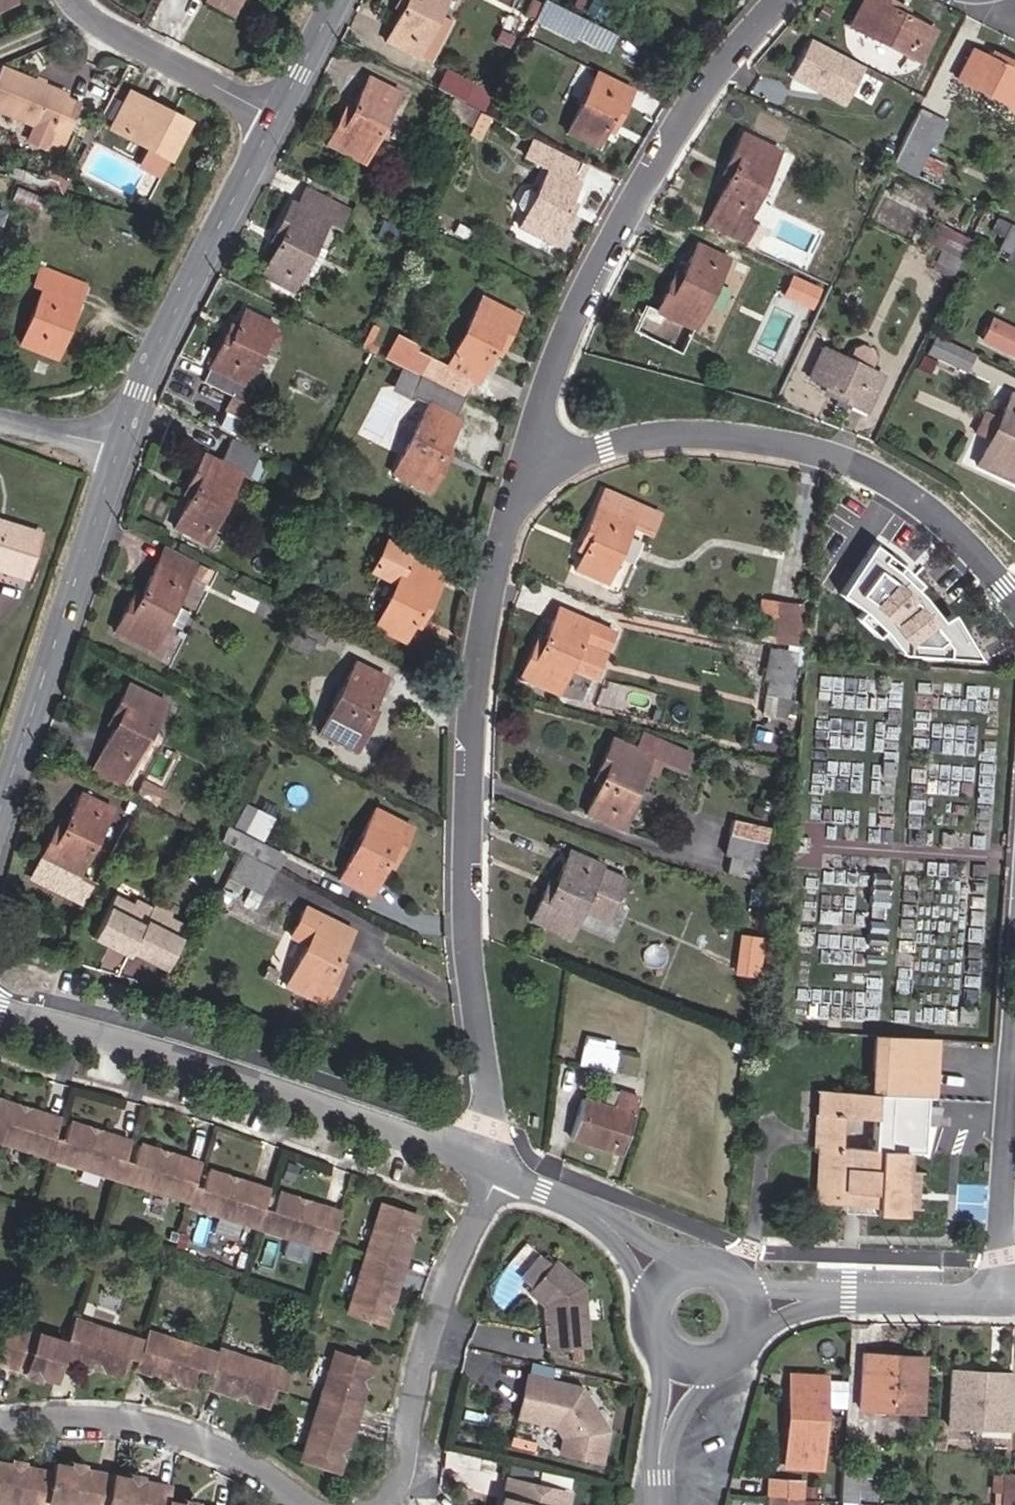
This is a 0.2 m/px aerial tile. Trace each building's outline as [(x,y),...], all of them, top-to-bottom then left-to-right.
[(12,0),(0,0),(0,9),(14,3),(12,0)] [(240,0),(210,0),(209,2),(233,14),(240,0)] [(452,22),(437,14),(445,0),(399,0),(394,11),(400,14),(386,41),(416,57),(416,56),(431,64),(452,22)] [(541,3),(534,0),(533,0),(526,15),(534,18),(541,3)] [(545,0),(543,0),(541,3),(534,18),(545,24),(547,20),(559,26),(567,11),(545,0)] [(934,31),(906,17),(909,11),(887,0),(863,0),(849,27),(919,62),(934,31)] [(607,51),(615,35),(567,11),(559,26),(607,51)] [(848,104),(868,63),(809,36),(790,77),(848,104)] [(989,51),(986,57),(971,49),(956,78),(1014,108),(1014,64),(989,51)] [(79,105),(66,99),(67,96),(0,67),(0,111),(34,126),(50,133),(43,148),(43,149),(58,155),(79,105)] [(483,109),(491,94),(445,72),(436,89),(463,102),(464,100),(483,109)] [(609,135),(631,90),(597,73),(568,132),(596,146),(604,132),(609,135)] [(363,163),(399,94),(369,78),(353,109),(350,115),(343,112),(327,144),(363,163)] [(171,114),(130,92),(127,98),(168,119),(171,114)] [(169,159),(188,123),(171,114),(168,119),(127,98),(122,108),(111,129),(150,149),(169,159)] [(469,126),(476,112),(452,100),(445,113),(469,126)] [(111,129),(122,108),(113,104),(102,125),(111,129)] [(350,115),(353,109),(347,105),(343,112),(350,115)] [(915,176),(930,145),(922,141),(933,118),(918,110),(916,115),(893,162),(891,165),(915,176)] [(479,140),(490,119),(479,113),(468,134),(479,140)] [(934,147),(945,123),(933,118),(922,141),(930,145),(934,147)] [(43,148),(50,133),(34,126),(28,141),(43,148)] [(744,223),(779,152),(742,134),(723,173),(729,177),(705,226),(743,244),(751,227),(744,223)] [(570,198),(578,183),(574,181),(582,165),(533,140),(525,157),(549,169),(536,194),(528,190),(523,192),(517,204),(519,209),(527,213),(519,227),(554,245),(576,201),(570,198)] [(160,177),(169,159),(150,149),(141,167),(160,177)] [(40,212),(45,200),(16,187),(11,199),(40,212)] [(315,245),(327,222),(338,228),(347,210),(306,189),(297,205),(291,202),(269,245),(276,248),(261,275),(291,291),(303,267),(314,272),(325,251),(315,245)] [(1003,236),(1009,223),(997,219),(991,230),(1003,236)] [(951,277),(969,240),(935,222),(926,241),(942,249),(932,268),(951,277)] [(1009,223),(1003,236),(997,247),(1000,248),(1010,253),(1013,245),(1014,246),(1014,227),(1009,223)] [(471,231),(458,224),(454,233),(466,240),(471,231)] [(693,330),(726,260),(696,245),(683,272),(677,269),(657,313),(693,330)] [(1013,245),(1010,253),(1006,260),(1014,265),(1014,246),(1013,245)] [(1006,260),(1010,253),(1000,248),(996,255),(1006,260)] [(55,358),(84,285),(40,267),(33,285),(41,289),(19,344),(55,358)] [(817,302),(824,289),(812,283),(805,296),(817,302)] [(501,348),(518,316),(482,298),(446,368),(429,359),(428,361),(411,353),(405,366),(421,374),(419,377),(464,399),(473,381),(476,383),(492,352),(495,345),(501,348)] [(253,368),(273,326),(244,312),(237,325),(231,322),(202,382),(232,396),(224,412),(254,427),(269,395),(258,390),(266,374),(253,368)] [(965,372),(973,353),(934,335),(926,353),(965,372)] [(498,355),(501,348),(495,345),(492,352),(498,355)] [(866,411),(882,377),(868,370),(874,357),(872,350),(860,345),(853,348),(847,360),(822,348),(808,377),(823,384),(820,389),(866,411)] [(930,376),(936,361),(923,355),(916,369),(930,376)] [(410,395),(418,379),(402,370),(394,386),(410,395)] [(445,447),(459,419),(455,417),(464,399),(419,377),(418,379),(410,395),(428,405),(393,474),(429,492),(450,450),(445,447)] [(1010,394),(999,419),(985,413),(975,434),(989,440),(977,465),(1014,482),(1014,480),(1014,397),(1010,394)] [(246,444),(254,427),(224,412),(216,429),(246,444)] [(245,478),(255,458),(258,453),(232,439),(220,462),(204,455),(188,487),(194,490),(191,497),(175,528),(204,543),(239,474),(245,478)] [(255,481),(264,462),(255,458),(245,478),(255,481)] [(191,497),(194,490),(188,487),(184,494),(191,497)] [(605,583),(630,526),(650,534),(658,515),(603,490),(576,552),(582,555),(576,570),(605,583)] [(35,535),(0,524),(0,568),(23,575),(35,535)] [(434,582),(440,568),(387,542),(372,572),(396,583),(374,628),(403,642),(412,624),(416,616),(421,619),(438,584),(434,582)] [(912,646),(937,608),(918,596),(928,580),(872,543),(836,597),(912,646)] [(151,649),(194,564),(165,549),(141,595),(138,602),(132,599),(115,631),(151,649)] [(138,602),(141,595),(135,592),(132,599),(138,602)] [(802,648),(808,601),(797,607),(790,645),(802,648)] [(790,645),(797,607),(762,602),(757,630),(758,630),(756,638),(790,645)] [(593,677),(613,633),(558,608),(546,637),(539,634),(520,677),(557,694),(569,667),(593,677)] [(321,645),(328,631),(298,616),(284,644),(306,655),(313,641),(321,645)] [(417,627),(421,619),(416,616),(412,624),(417,627)] [(787,701),(796,654),(769,648),(763,679),(768,680),(761,715),(791,720),(794,703),(787,701)] [(371,706),(385,678),(355,663),(319,733),(355,751),(377,709),(371,706)] [(121,788),(164,703),(128,685),(107,727),(113,730),(91,773),(121,788)] [(681,772),(688,755),(643,735),(636,750),(612,739),(597,773),(603,776),(600,782),(586,813),(617,827),(643,770),(656,776),(661,763),(681,772)] [(600,782),(603,776),(597,773),(594,780),(600,782)] [(156,806),(164,792),(142,781),(135,794),(156,806)] [(77,878),(111,809),(80,794),(65,825),(62,831),(55,828),(31,878),(81,903),(90,884),(77,878)] [(261,838),(271,819),(246,806),(236,825),(261,838)] [(395,861),(411,828),(375,810),(340,879),(370,894),(385,865),(388,858),(395,861)] [(758,881),(768,828),(732,820),(724,856),(730,857),(726,873),(758,881)] [(62,831),(65,825),(59,822),(55,828),(62,831)] [(276,869),(282,857),(227,828),(221,841),(276,869)] [(604,921),(623,880),(599,869),(600,865),(569,852),(556,880),(550,877),(531,920),(568,937),(580,910),(604,921)] [(262,896),(275,871),(242,853),(229,879),(249,889),(262,896)] [(391,868),(395,861),(388,858),(385,865),(391,868)] [(229,905),(235,893),(222,886),(216,899),(229,905)] [(255,910),(262,896),(249,889),(242,903),(255,910)] [(129,951),(151,909),(134,900),(131,905),(113,896),(91,937),(109,946),(111,942),(129,951)] [(167,965),(186,928),(168,919),(171,913),(154,904),(151,909),(129,951),(148,961),(150,956),(167,965)] [(337,959),(351,931),(305,908),(291,937),(306,945),(286,986),(322,1004),(343,962),(337,959)] [(757,976),(761,940),(746,938),(743,958),(749,959),(747,975),(757,976)] [(127,956),(129,951),(111,942),(109,946),(127,956)] [(167,965),(150,956),(148,961),(165,969),(167,965)] [(613,1073),(617,1051),(611,1050),(602,1048),(604,1041),(585,1037),(579,1065),(613,1073)] [(902,1171),(903,1153),(924,1154),(927,1098),(933,1099),(936,1041),(874,1037),(871,1094),(821,1091),(819,1123),(815,1123),(813,1148),(820,1148),(819,1175),(816,1175),(815,1188),(818,1188),(817,1204),(843,1205),(902,1209),(912,1209),(914,1172),(902,1171)] [(743,1056),(748,1045),(736,1040),(731,1051),(743,1056)] [(611,1050),(613,1043),(604,1041),(602,1048),(611,1050)] [(611,1108),(617,1092),(608,1089),(603,1106),(611,1108)] [(624,1144),(638,1098),(617,1092),(611,1108),(603,1106),(581,1099),(569,1138),(612,1151),(615,1141),(624,1144)] [(59,1118),(24,1107),(22,1112),(14,1109),(15,1104),(0,1099),(0,1143),(47,1158),(53,1138),(59,1118)] [(22,1112),(24,1107),(15,1104),(14,1109),(22,1112)] [(123,1160),(129,1141),(96,1130),(94,1135),(85,1132),(87,1127),(68,1121),(62,1140),(53,1138),(47,1158),(117,1180),(123,1160)] [(94,1135),(96,1130),(87,1127),(85,1132),(94,1135)] [(621,1154),(624,1144),(615,1141),(612,1151),(621,1154)] [(192,1186),(199,1162),(166,1152),(164,1157),(156,1154),(157,1149),(138,1143),(132,1162),(123,1160),(117,1180),(187,1202),(192,1186)] [(166,1152),(157,1149),(156,1154),(164,1157),(166,1152)] [(292,1181),(296,1166),(287,1163),(282,1177),(292,1181)] [(262,1208),(268,1188),(234,1178),(233,1183),(224,1181),(226,1175),(207,1169),(201,1188),(192,1186),(187,1202),(186,1206),(256,1228),(262,1208)] [(233,1183),(234,1178),(226,1175),(224,1181),(233,1183)] [(327,1250),(339,1211),(305,1200),(303,1206),(294,1203),(296,1198),(277,1191),(271,1211),(262,1208),(256,1228),(327,1250)] [(303,1206),(305,1200),(296,1198),(294,1203),(303,1206)] [(402,1271),(410,1244),(405,1242),(407,1233),(413,1235),(419,1216),(380,1204),(363,1258),(402,1271)] [(901,1216),(902,1209),(843,1205),(843,1213),(901,1216)] [(410,1244),(413,1235),(407,1233),(405,1242),(410,1244)] [(531,1286),(549,1265),(539,1257),(521,1278),(531,1286)] [(394,1297),(402,1271),(363,1258),(346,1312),(385,1325),(391,1306),(385,1304),(388,1295),(394,1297)] [(587,1348),(582,1285),(553,1260),(549,1265),(531,1286),(527,1291),(542,1306),(546,1351),(587,1348)] [(391,1306),(394,1297),(388,1295),(385,1304),(391,1306)] [(136,1361),(143,1341),(74,1318),(66,1343),(62,1357),(94,1367),(96,1362),(105,1365),(103,1370),(122,1377),(128,1358),(136,1361)] [(66,1343),(9,1324),(0,1351),(0,1365),(25,1373),(28,1374),(30,1370),(37,1373),(36,1376),(40,1378),(54,1382),(62,1357),(66,1343)] [(210,1373),(217,1353),(146,1331),(143,1341),(136,1361),(133,1369),(167,1380),(169,1374),(178,1377),(176,1383),(195,1389),(201,1370),(210,1373)] [(281,1391),(288,1371),(218,1349),(217,1353),(210,1373),(206,1387),(239,1398),(241,1393),(249,1396),(247,1401),(266,1407),(272,1388),(281,1391)] [(366,1383),(372,1364),(333,1352),(316,1405),(355,1417),(363,1392),(357,1390),(360,1381),(366,1383)] [(883,1363),(884,1354),(861,1353),(861,1362),(883,1363)] [(920,1413),(924,1357),(884,1354),(883,1363),(861,1362),(859,1409),(920,1413)] [(103,1370),(105,1365),(96,1362),(94,1367),(103,1370)] [(38,1383),(40,1378),(36,1376),(37,1373),(30,1370),(28,1374),(25,1373),(23,1378),(38,1383)] [(1008,1429),(1011,1382),(989,1381),(989,1373),(951,1370),(947,1425),(949,1426),(972,1427),(1008,1429)] [(1011,1382),(1012,1374),(989,1373),(989,1381),(1011,1382)] [(176,1383),(178,1377),(169,1374),(167,1380),(176,1383)] [(825,1377),(790,1374),(785,1465),(820,1467),(823,1406),(825,1381),(825,1377)] [(600,1462),(607,1430),(580,1388),(526,1376),(521,1397),(529,1399),(525,1419),(553,1425),(561,1438),(558,1452),(600,1462)] [(363,1392),(366,1383),(360,1381),(357,1390),(363,1392)] [(841,1407),(843,1382),(825,1381),(823,1406),(841,1407)] [(247,1401),(249,1396),(241,1393),(239,1398),(247,1401)] [(525,1419),(529,1399),(521,1397),(517,1417),(525,1419)] [(347,1445),(355,1417),(316,1405),(299,1460),(338,1473),(344,1454),(338,1452),(341,1443),(347,1445)] [(971,1446),(972,1427),(949,1426),(948,1444),(971,1446)] [(943,1449),(944,1433),(934,1432),(933,1448),(943,1449)] [(344,1454),(347,1445),(341,1443),(338,1452),(344,1454)] [(23,1466),(24,1461),(9,1458),(8,1463),(12,1464),(11,1468),(19,1469),(19,1465),(23,1466)] [(83,1469),(84,1463),(69,1460),(68,1466),(72,1467),(71,1471),(79,1472),(79,1468),(83,1469)] [(53,1472),(23,1466),(19,1465),(19,1469),(11,1468),(12,1464),(8,1463),(0,1462),(0,1503),(8,1504),(46,1504),(47,1503),(53,1472)] [(112,1475),(83,1469),(79,1468),(79,1472),(71,1471),(72,1467),(68,1466),(54,1463),(53,1472),(47,1503),(54,1504),(107,1504),(112,1475)] [(855,1503),(857,1468),(840,1467),(838,1502),(855,1503)] [(142,1481),(143,1475),(127,1472),(126,1478),(130,1478),(129,1482),(137,1484),(138,1480),(142,1481)] [(170,1487),(142,1481),(138,1480),(137,1484),(129,1482),(130,1478),(126,1478),(112,1475),(107,1504),(167,1504),(168,1501),(170,1487)] [(1002,1492),(1003,1476),(991,1475),(990,1491),(1002,1492)] [(1003,1476),(1002,1492),(1002,1504),(1014,1504),(1014,1476),(1003,1476)] [(568,1493),(506,1478),(500,1504),(565,1504),(568,1493)] [(799,1500),(800,1482),(769,1480),(768,1498),(784,1499),(799,1500)]
